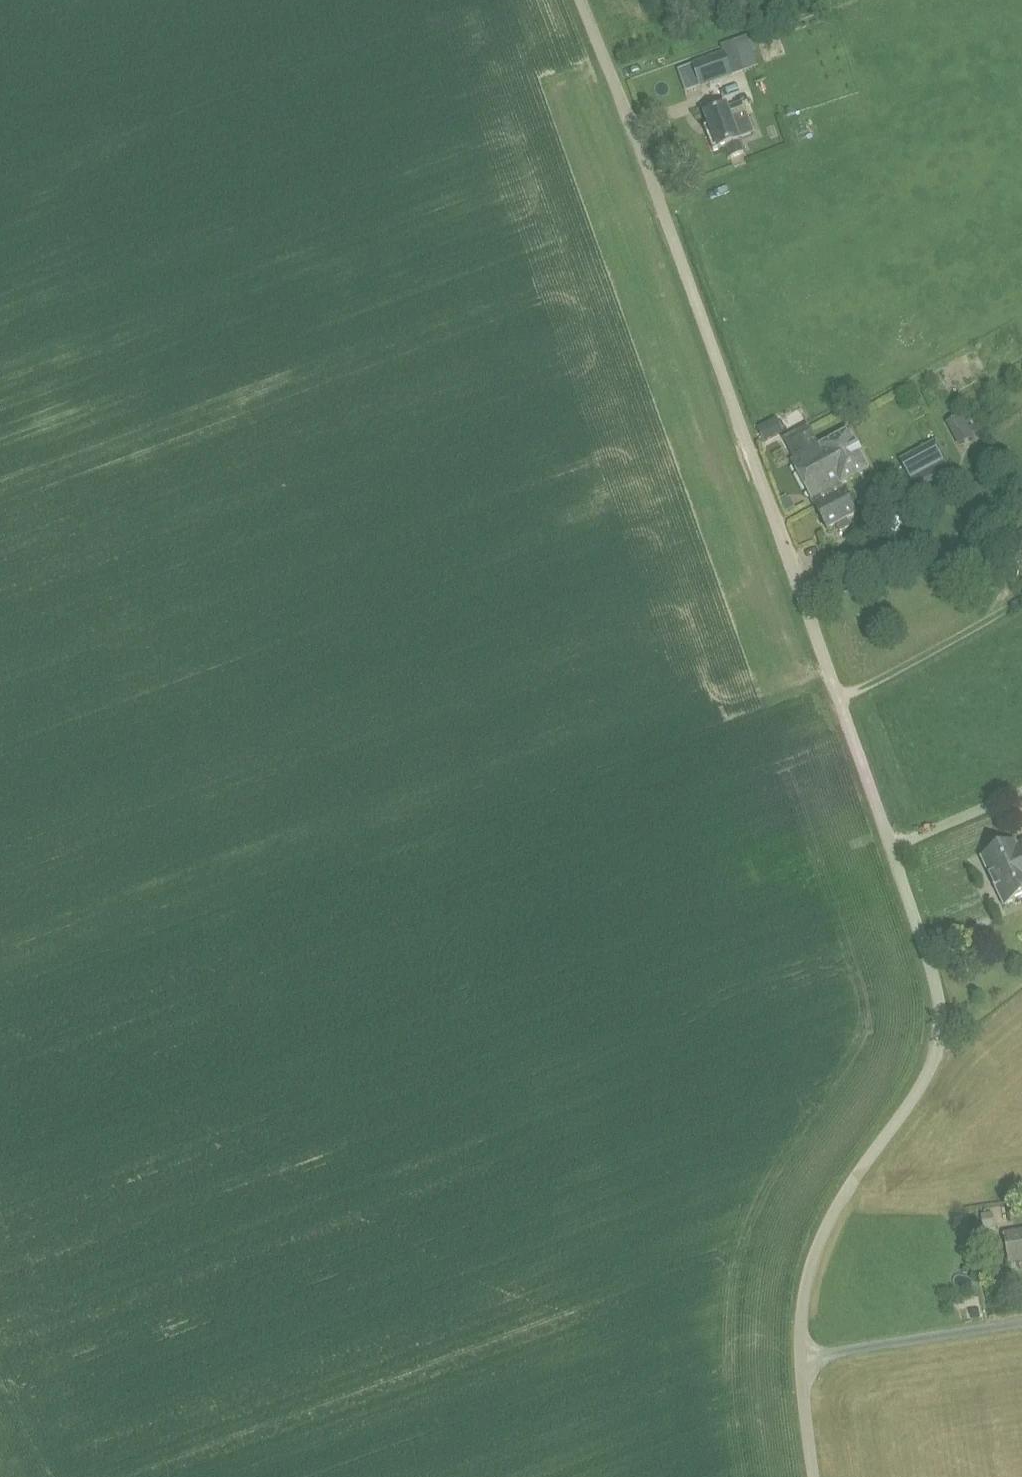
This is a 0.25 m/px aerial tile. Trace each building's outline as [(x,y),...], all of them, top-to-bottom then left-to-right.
[(725,55),(695,66),(702,88),(733,78),(744,75),(736,50),(725,54),(725,55)] [(743,105),(729,110),(728,109),(707,117),(711,127),(706,129),(715,152),(719,150),(720,151),(727,148),(731,158),(745,153),(732,120),(746,115),(743,105)] [(960,445),(976,437),(968,423),(953,431),(960,445)] [(769,424),(759,429),(764,439),(774,434),(769,424)] [(812,502),(835,490),(870,472),(850,433),(792,463),(812,502)] [(936,441),(899,461),(915,491),(952,472),(936,441)] [(858,516),(846,493),(816,508),(828,531),(858,516)] [(1012,541),(1021,560),(1021,535),(1012,541)] [(1016,847),(1015,845),(983,860),(1005,907),(1021,899),(1021,844),(1016,847)] [(983,1217),(985,1229),(995,1227),(993,1215),(983,1217)] [(1006,1237),(1011,1263),(1021,1261),(1021,1235),(1006,1237)]
